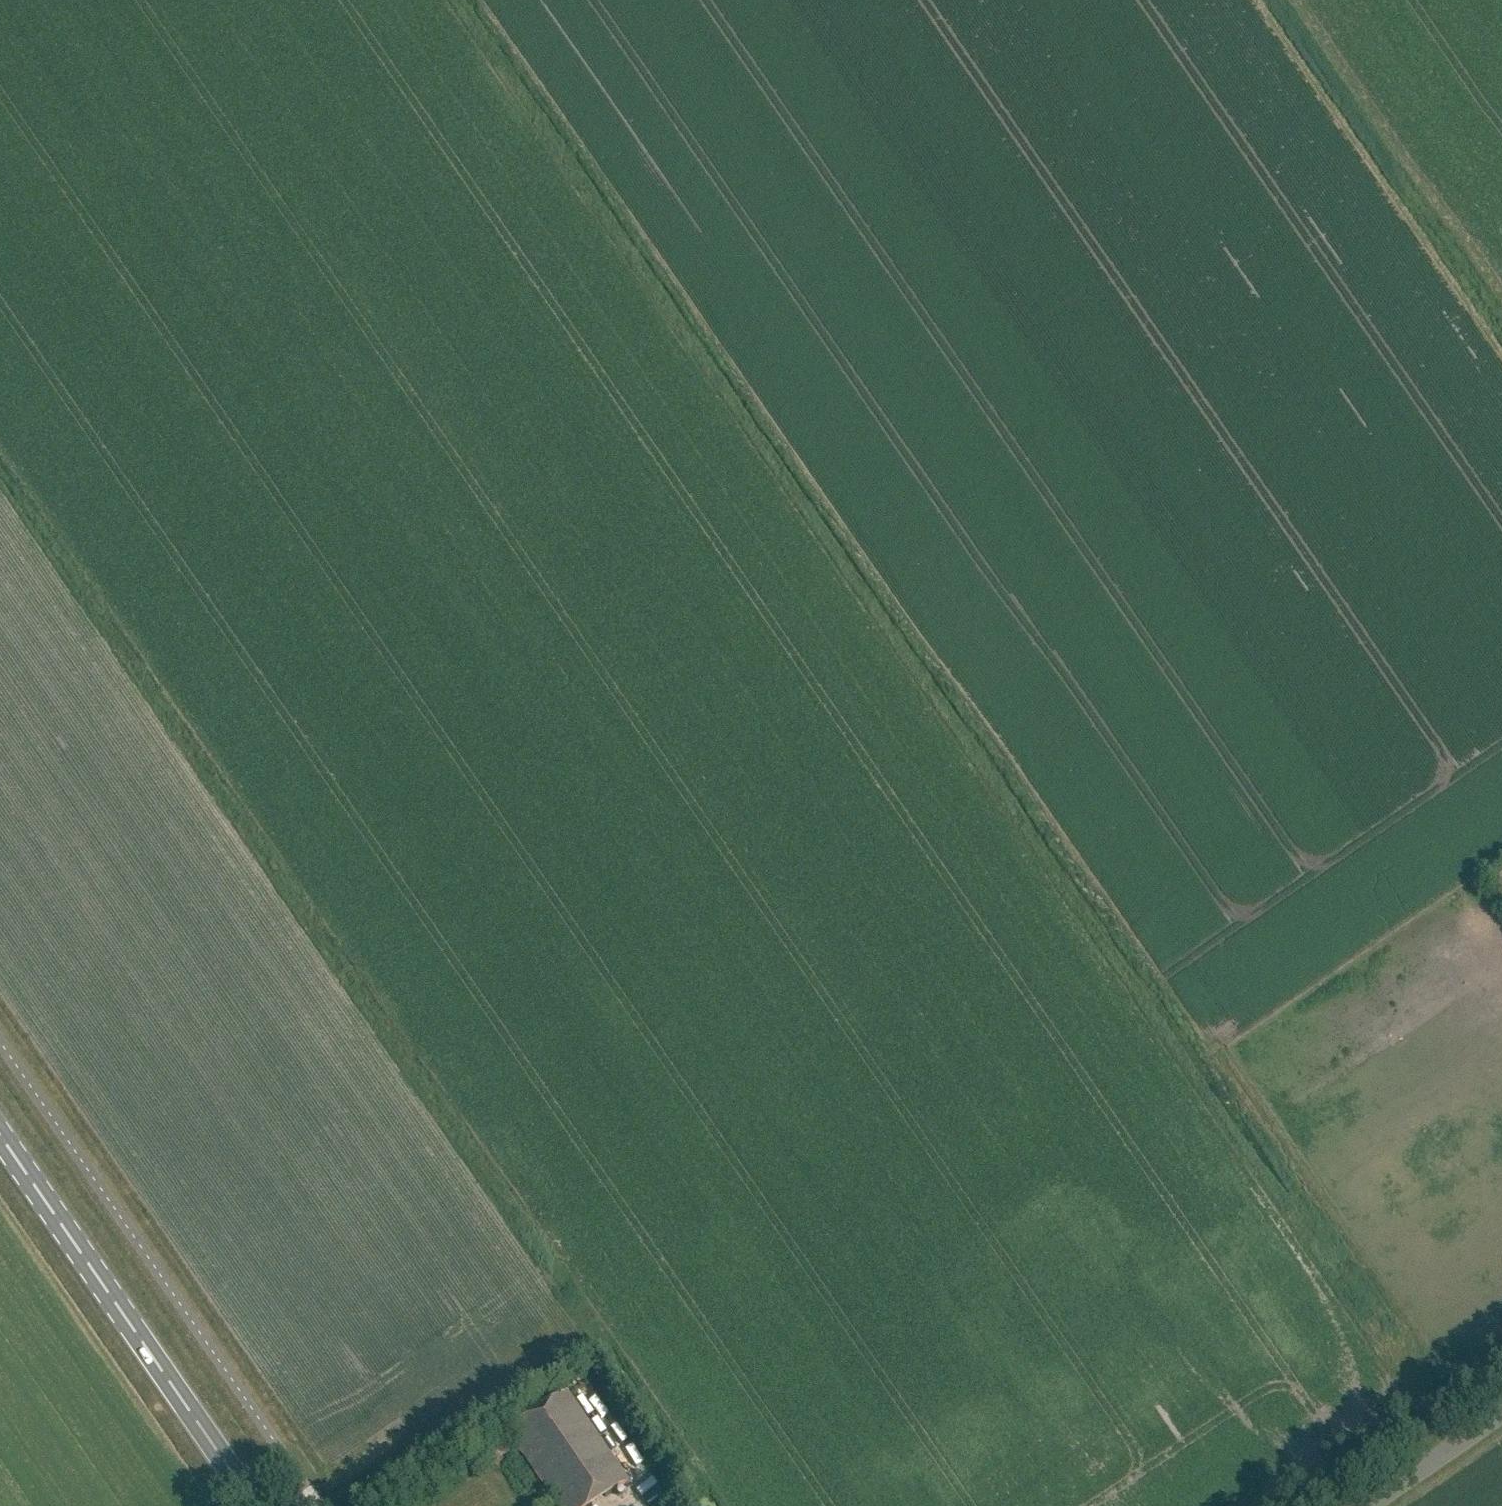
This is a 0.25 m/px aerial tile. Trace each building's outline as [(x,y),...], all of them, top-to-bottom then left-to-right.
[(558,1505),(592,1505),(628,1481),(567,1393),(508,1434),(558,1505)]
